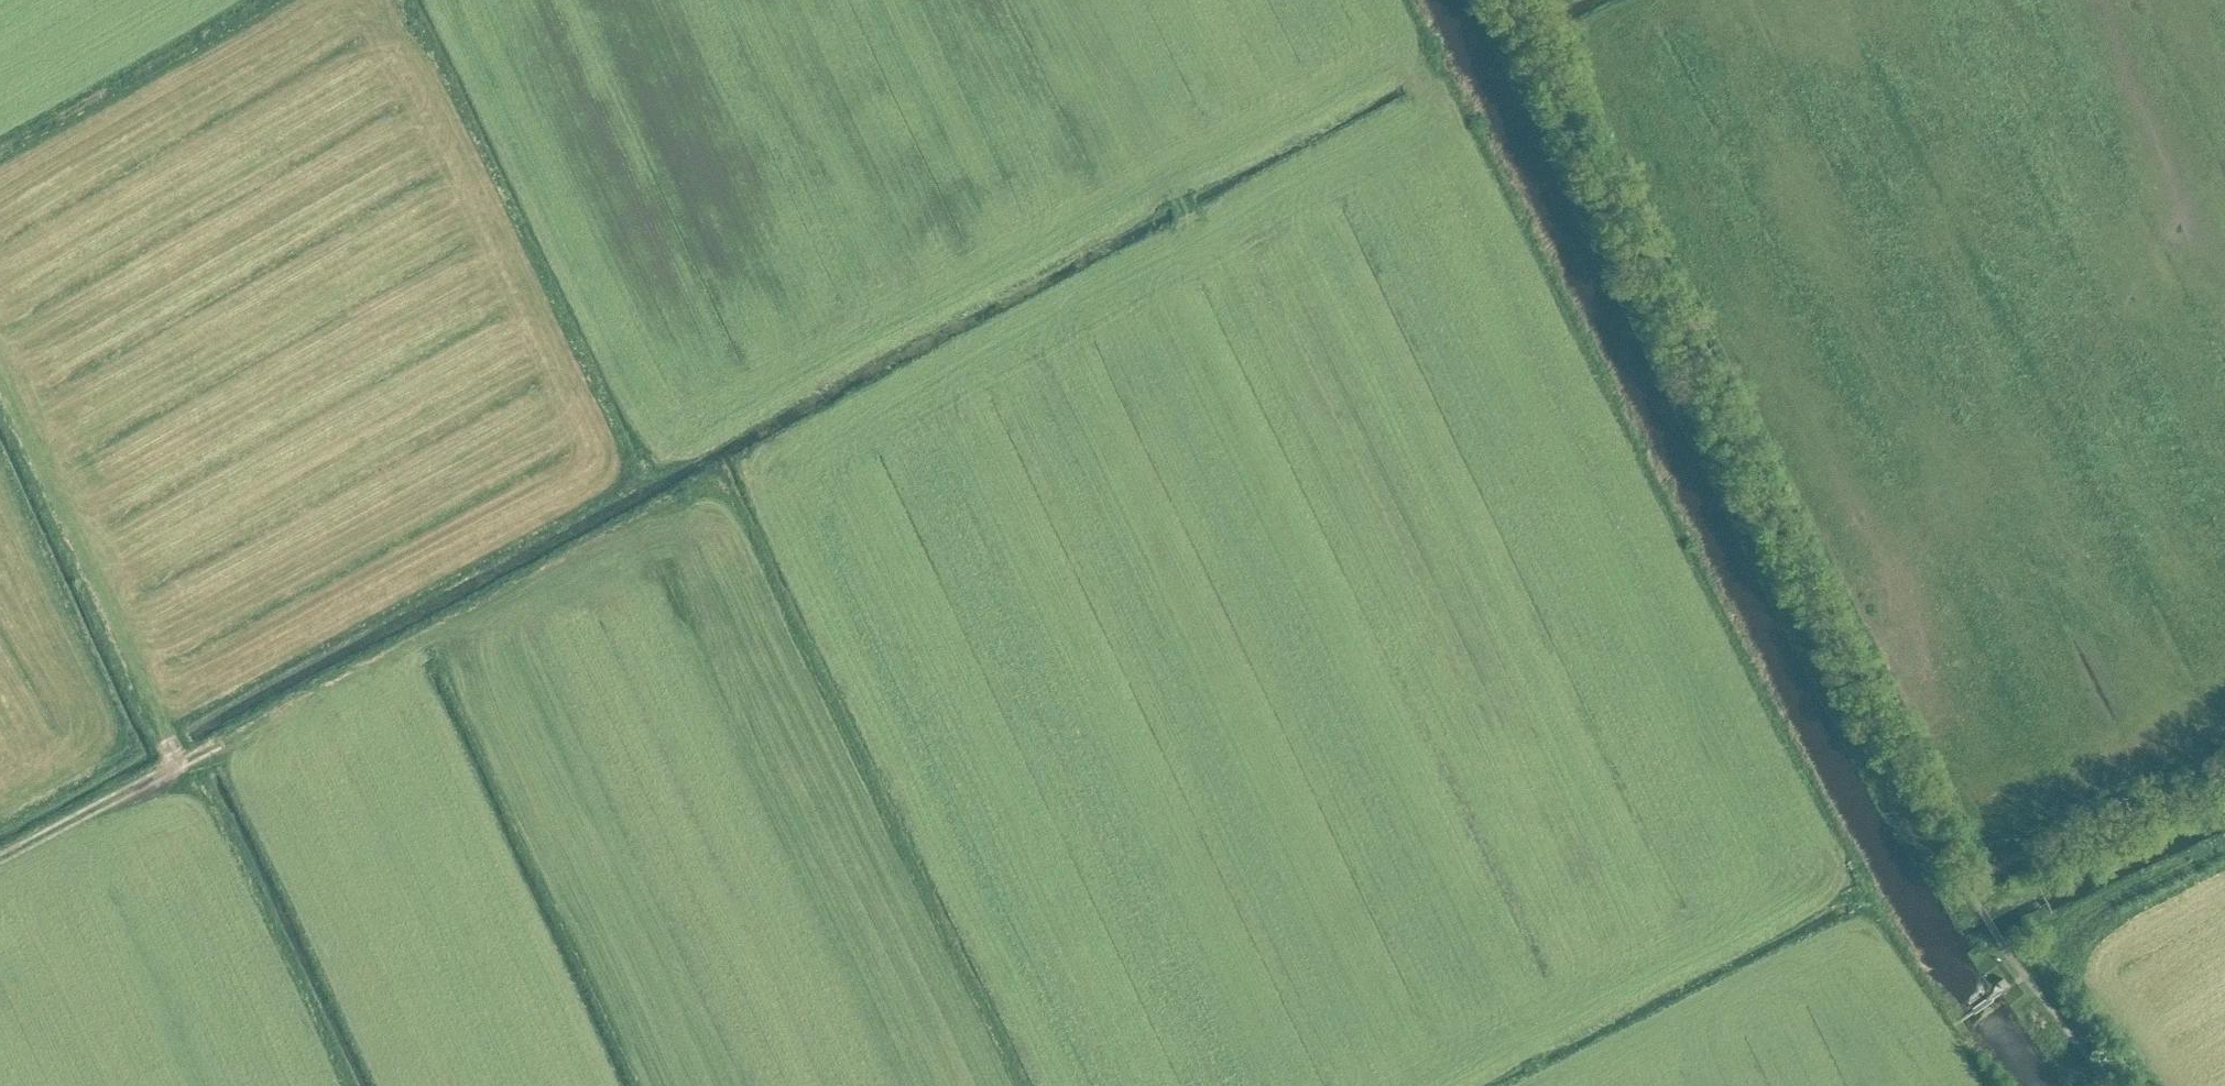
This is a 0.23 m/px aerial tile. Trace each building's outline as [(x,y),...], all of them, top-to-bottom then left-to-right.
[(2006,981),(2000,985),(2003,990),(2010,986),(2006,981)]
